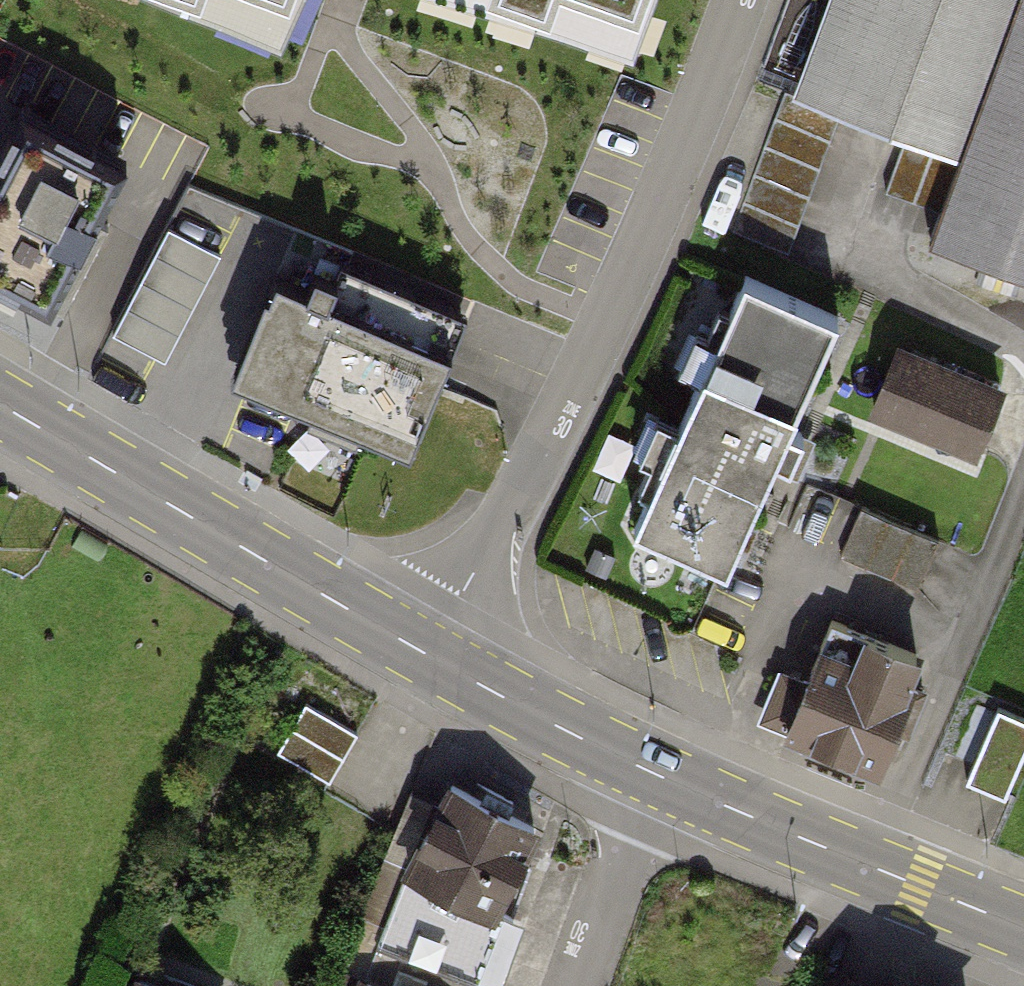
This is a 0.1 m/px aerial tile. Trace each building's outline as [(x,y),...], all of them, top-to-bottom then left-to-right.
[(280,44),(301,0),(175,0),(280,44)] [(635,69),(660,0),(451,0),(635,69)] [(732,236),(795,259),(847,119),(950,158),(918,241),(1023,281),(1023,0),(822,0),(732,236)] [(9,72),(0,89),(0,158),(141,226),(177,153),(9,72)] [(0,186),(0,292),(31,307),(73,222),(0,186)] [(451,352),(272,271),(231,377),(410,452),(451,352)] [(839,316),(746,275),(633,528),(727,569),(772,468),(799,481),(817,440),(790,428),(839,316)] [(1006,385),(898,340),(868,412),(977,456),(1006,385)] [(615,422),(586,496),(630,512),(678,387),(663,381),(643,432),(615,422)] [(868,495),(846,550),(926,581),(948,525),(868,495)] [(923,654),(830,617),(806,677),(781,667),(760,720),(878,767),(923,654)] [(966,781),(1006,798),(1023,755),(1023,717),(998,706),(966,781)] [(350,751),(297,719),(268,769),(321,800),(350,751)] [(536,837),(441,798),(400,896),(495,935),(536,837)] [(400,896),(364,982),(374,985),(496,985),(514,943),(400,896)]
